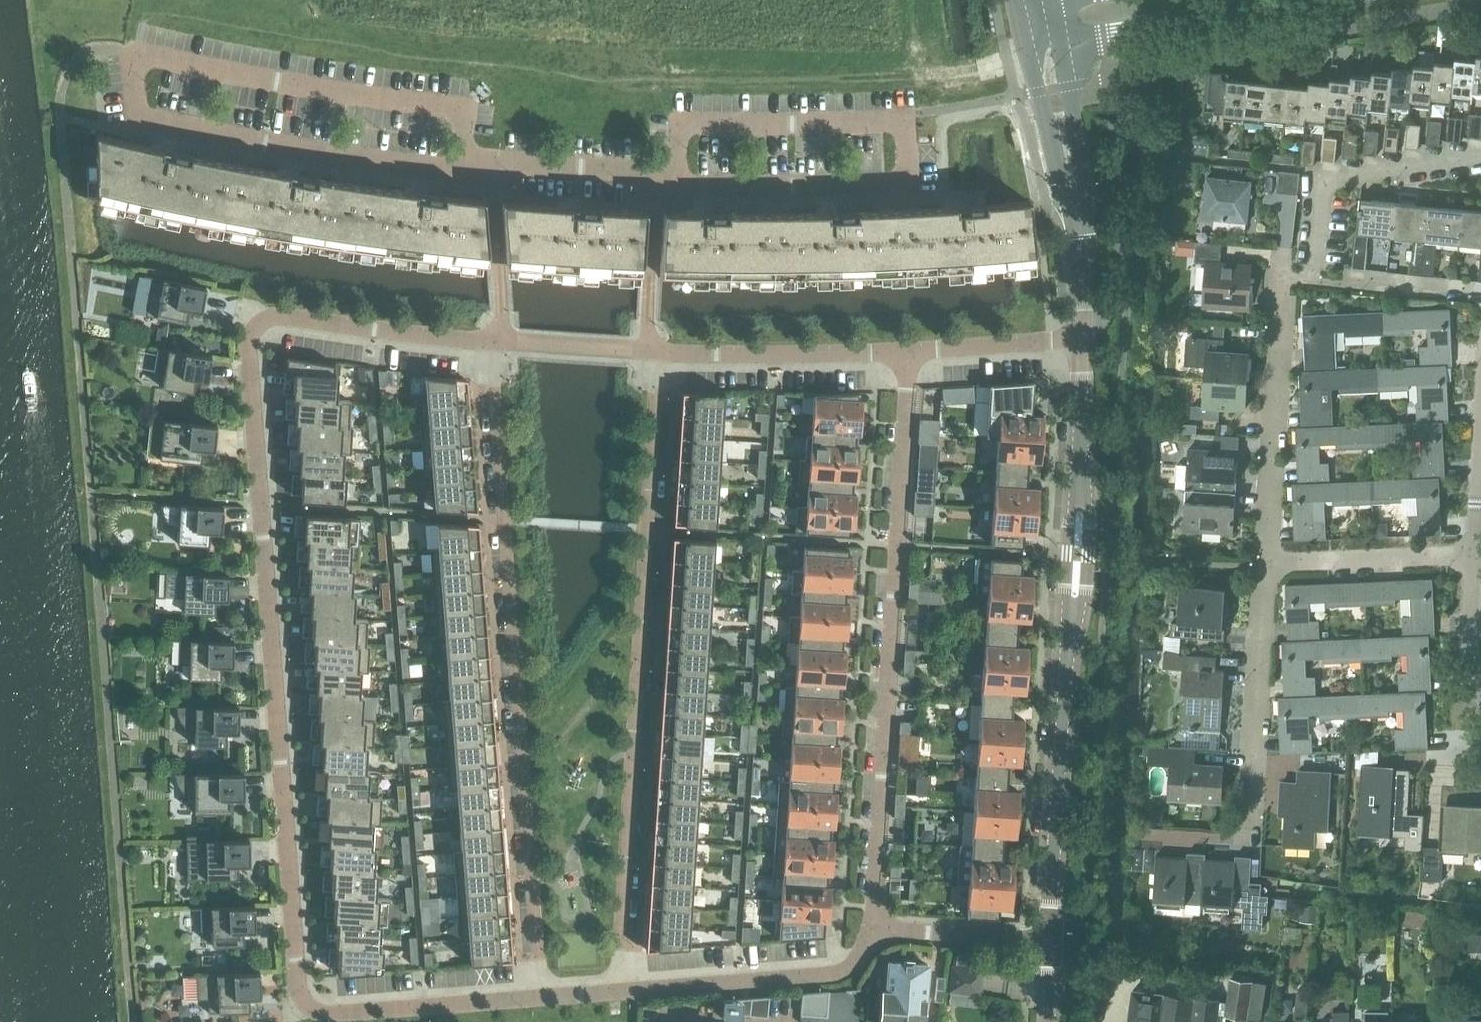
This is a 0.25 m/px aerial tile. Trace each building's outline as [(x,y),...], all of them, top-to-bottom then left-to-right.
[(1432,100),(1452,103),(1453,103),(1453,97),(1456,63),(1456,58),(1457,53),(1437,51),(1435,67),(1436,67),(1432,100)] [(1456,58),(1456,63),(1453,97),(1474,99),(1474,94),(1477,60),(1456,58)] [(1313,62),(1311,81),(1318,81),(1320,63),(1313,62)] [(1415,64),(1414,70),(1415,70),(1411,104),(1412,104),(1432,106),(1432,100),(1436,67),(1435,67),(1415,64)] [(1242,66),(1241,77),(1249,78),(1250,67),(1242,66)] [(1394,68),(1393,73),(1394,73),(1390,107),(1391,107),(1411,109),(1412,104),(1411,104),(1415,70),(1414,70),(1394,68)] [(1225,117),(1245,119),(1249,80),(1230,78),(1230,73),(1209,70),(1205,110),(1225,112),(1225,117)] [(1373,71),(1372,76),(1373,77),(1369,110),(1370,110),(1390,113),(1391,107),(1390,107),(1394,73),(1393,73),(1373,71)] [(1352,74),(1352,80),(1348,114),(1349,114),(1369,116),(1370,110),(1369,110),(1373,77),(1372,76),(1352,74)] [(1331,78),(1331,83),(1328,117),(1349,119),(1349,114),(1348,114),(1352,80),(1331,78)] [(1245,119),(1265,122),(1270,82),(1249,80),(1245,119)] [(1310,81),(1310,86),(1310,87),(1307,120),(1328,122),(1328,117),(1331,83),(1310,81)] [(1265,122),(1286,124),(1290,84),(1270,82),(1265,122)] [(1290,84),(1286,124),(1307,126),(1307,120),(1310,87),(1310,86),(1290,84)] [(1469,137),(1480,138),(1480,114),(1471,113),(1469,137)] [(1450,117),(1448,140),(1461,142),(1464,118),(1450,117)] [(1427,144),(1440,145),(1443,121),(1429,120),(1427,144)] [(1406,147),(1419,148),(1422,125),(1408,123),(1406,147)] [(1385,150),(1398,152),(1401,128),(1387,127),(1385,150)] [(1364,154),(1378,155),(1380,131),(1367,130),(1364,154)] [(122,139),(97,133),(98,199),(138,208),(179,217),(215,224),(243,229),(267,233),(308,240),(352,247),(397,253),(438,258),(463,261),(490,263),(485,199),(445,195),(405,190),(381,187),(361,184),(318,178),(278,171),(254,167),(227,162),(191,155),(152,146),(122,139)] [(1343,157),(1357,158),(1359,135),(1346,133),(1343,157)] [(1193,152),(1209,154),(1210,136),(1195,134),(1193,152)] [(1338,138),(1325,137),(1322,160),(1336,162),(1338,138)] [(1302,164),(1315,165),(1318,141),(1304,140),(1302,164)] [(1229,156),(1241,157),(1242,149),(1229,148),(1229,156)] [(1242,149),(1241,157),(1254,159),(1255,151),(1242,149)] [(1269,160),(1282,162),(1283,154),(1270,152),(1269,160)] [(1283,154),(1282,162),(1295,163),(1296,155),(1283,154)] [(1279,171),(1277,192),(1299,194),(1301,173),(1279,171)] [(1252,181),(1208,177),(1204,217),(1248,222),(1252,181)] [(1357,233),(1392,237),(1395,202),(1361,198),(1357,233)] [(816,212),(775,213),(752,213),(728,212),(700,212),(664,211),(660,274),(696,275),(752,276),(775,276),(817,275),(859,274),(888,273),(923,271),(949,269),(1012,265),(1035,263),(1029,200),(1008,202),(987,203),(979,204),(953,206),(944,207),(919,208),(881,210),(856,211),(816,212)] [(555,269),(595,271),(642,273),(647,210),(599,208),(588,207),(559,205),(503,201),(508,265),(555,269)] [(1392,237),(1426,241),(1430,205),(1395,202),(1392,237)] [(1426,241),(1460,244),(1464,209),(1430,205),(1426,241)] [(1460,244),(1480,246),(1480,211),(1464,209),(1460,244)] [(1161,222),(1161,234),(1175,235),(1175,223),(1161,222)] [(1171,239),(1171,243),(1177,244),(1176,254),(1196,255),(1196,262),(1208,263),(1205,306),(1249,309),(1251,265),(1222,263),(1223,243),(1171,239)] [(1356,244),(1353,267),(1366,268),(1368,245),(1356,244)] [(1411,273),(1422,275),(1425,251),(1413,250),(1411,273)] [(1425,251),(1422,275),(1434,276),(1437,252),(1425,251)] [(154,278),(147,314),(187,322),(190,308),(202,311),(207,287),(145,275),(145,276),(154,278)] [(1451,308),(1383,311),(1384,333),(1414,331),(1414,326),(1429,326),(1429,344),(1421,344),(1422,365),(1447,364),(1446,342),(1452,342),(1451,308)] [(1312,347),(1313,370),(1338,369),(1336,330),(1345,329),(1345,334),(1384,333),(1383,311),(1304,314),(1305,348),(1312,347)] [(1226,324),(1216,324),(1215,338),(1188,337),(1187,364),(1207,365),(1206,378),(1248,381),(1250,353),(1224,351),(1226,324)] [(159,327),(156,346),(164,347),(167,329),(159,327)] [(150,346),(150,347),(159,349),(156,371),(165,373),(163,387),(194,392),(197,378),(208,380),(212,356),(150,346)] [(295,373),(294,397),(351,401),(351,400),(338,399),(339,374),(335,374),(336,364),(288,356),(287,372),(295,373)] [(1380,367),(1381,389),(1410,387),(1410,383),(1420,382),(1420,401),(1417,401),(1418,421),(1443,420),(1442,398),(1449,398),(1447,365),(1453,365),(1453,364),(1447,364),(1422,365),(1380,367)] [(1338,369),(1313,370),(1300,370),(1302,404),(1308,404),(1309,426),(1334,425),(1333,386),(1342,386),(1342,390),(1381,389),(1380,367),(1338,369)] [(365,369),(366,383),(374,383),(373,369),(365,369)] [(388,384),(387,369),(379,370),(380,385),(388,384)] [(420,403),(420,404),(470,400),(468,380),(426,375),(428,403),(420,403)] [(1248,381),(1206,378),(1204,405),(1192,405),(1192,417),(1220,419),(1221,407),(1246,408),(1248,381)] [(987,434),(999,435),(1042,437),(1044,415),(1032,414),(1034,380),(990,384),(987,434)] [(974,385),(942,386),(943,401),(974,399),(974,385)] [(683,393),(682,415),(723,418),(725,394),(683,393)] [(785,393),(777,393),(776,406),(784,407),(785,393)] [(815,393),(814,413),(862,416),(863,399),(859,399),(859,393),(815,393)] [(297,398),(296,423),(353,426),(353,425),(349,425),(351,401),(294,397),(294,398),(297,398)] [(420,404),(422,426),(471,422),(470,400),(420,404)] [(375,402),(367,402),(369,428),(377,427),(375,402)] [(1381,411),(1373,412),(1373,423),(1381,422),(1381,411)] [(755,420),(761,420),(769,421),(770,413),(756,412),(755,420)] [(1390,412),(1383,412),(1384,422),(1394,421),(1394,415),(1390,412)] [(807,436),(856,440),(857,433),(861,433),(862,416),(814,413),(812,436),(807,436)] [(383,415),(384,429),(392,428),(391,414),(383,415)] [(682,415),(680,436),(722,439),(723,418),(682,415)] [(203,448),(215,449),(218,425),(148,418),(148,419),(164,421),(161,458),(202,462),(203,448)] [(920,418),(919,430),(939,432),(940,420),(920,418)] [(769,421),(761,420),(760,434),(768,435),(769,421)] [(776,420),(775,434),(783,435),(783,421),(776,420)] [(1376,423),(1377,445),(1407,444),(1406,439),(1421,438),(1422,456),(1413,457),(1414,478),(1440,476),(1439,454),(1445,454),(1444,421),(1450,421),(1450,420),(1443,420),(1418,421),(1376,423)] [(422,426),(423,447),(473,443),(471,422),(422,426)] [(299,424),(298,448),(351,451),(353,426),(296,423),(295,423),(299,424)] [(1220,423),(1220,433),(1227,434),(1228,424),(1220,423)] [(1305,460),(1306,482),(1331,481),(1330,460),(1321,461),(1320,442),(1338,442),(1338,447),(1377,445),(1376,423),(1334,425),(1309,426),(1297,427),(1298,460),(1305,460)] [(1185,424),(1184,432),(1197,433),(1198,424),(1185,424)] [(377,427),(369,428),(371,442),(379,441),(377,427)] [(392,428),(384,429),(385,443),(393,442),(392,428)] [(939,432),(919,430),(918,443),(939,444),(939,432)] [(783,435),(775,434),(774,448),(782,449),(783,435)] [(999,435),(997,471),(1028,473),(1029,460),(1041,461),(1042,437),(999,435)] [(1178,464),(1177,488),(1187,489),(1237,492),(1240,436),(1223,435),(1222,451),(1189,449),(1188,465),(1178,464)] [(680,436),(679,458),(721,461),(722,439),(680,436)] [(801,459),(801,460),(859,463),(860,446),(856,446),(856,440),(807,436),(806,459),(801,459)] [(423,447),(425,469),(475,465),(473,443),(423,447)] [(301,449),(299,473),(347,476),(347,475),(343,475),(345,452),(351,452),(351,451),(298,448),(297,449),(301,449)] [(760,449),(759,463),(767,464),(768,450),(760,449)] [(386,458),(387,472),(395,471),(394,457),(386,458)] [(679,458),(677,480),(719,482),(721,461),(679,458)] [(801,460),(799,483),(853,487),(854,480),(858,480),(859,463),(801,460)] [(767,464),(759,463),(758,477),(766,478),(767,464)] [(372,465),(374,479),(381,478),(380,464),(372,465)] [(433,469),(435,490),(476,486),(475,465),(425,469),(425,470),(433,469)] [(772,467),(772,481),(780,482),(780,468),(772,467)] [(395,471),(387,472),(388,486),(396,485),(395,471)] [(997,471),(994,507),(1038,510),(1039,487),(1027,486),(1028,473),(997,471)] [(347,476),(299,473),(299,474),(303,474),(301,499),(345,502),(347,476)] [(1446,476),(1440,476),(1414,478),(1372,479),(1373,502),(1403,501),(1403,496),(1418,496),(1419,514),(1410,514),(1411,535),(1443,533),(1442,532),(1436,533),(1435,511),(1442,510),(1440,478),(1446,477),(1446,476)] [(381,478),(374,479),(375,493),(383,492),(381,478)] [(1306,482),(1293,483),(1294,517),(1301,516),(1302,538),(1295,539),(1295,540),(1327,538),(1326,518),(1326,499),(1334,499),(1335,504),(1373,502),(1372,479),(1331,481),(1306,482)] [(677,480),(676,501),(718,504),(719,482),(677,480)] [(780,482),(772,481),(771,495),(779,496),(780,482)] [(798,506),(797,507),(856,510),(857,493),(853,493),(853,487),(799,483),(799,484),(809,485),(807,506),(798,506)] [(476,486),(435,490),(436,508),(478,511),(476,486)] [(1237,492),(1187,489),(1184,529),(1234,532),(1237,492)] [(915,490),(915,502),(935,504),(936,491),(915,490)] [(389,493),(389,501),(403,500),(403,492),(389,493)] [(757,492),(756,506),(764,507),(765,493),(757,492)] [(718,504),(676,501),(675,524),(716,526),(718,504)] [(935,504),(915,502),(914,514),(934,516),(935,504)] [(163,510),(163,512),(164,514),(164,516),(165,518),(166,519),(168,521),(169,522),(170,524),(174,526),(175,527),(179,528),(178,542),(210,544),(211,530),(223,531),(224,507),(161,503),(161,504),(163,504),(163,506),(163,508),(163,510)] [(764,507),(756,506),(750,506),(749,514),(763,515),(764,507)] [(856,510),(797,507),(796,531),(850,535),(851,527),(855,527),(856,510)] [(1038,510),(994,507),(992,544),(1023,546),(1024,532),(1036,533),(1038,510)] [(306,514),(305,539),(359,543),(360,517),(306,514)] [(768,529),(776,530),(777,516),(769,515),(768,529)] [(399,518),(391,519),(392,534),(400,533),(399,518)] [(431,550),(431,551),(481,547),(479,524),(437,522),(439,549),(431,550)] [(1383,523),(1375,524),(1375,536),(1387,535),(1387,527),(1383,523)] [(378,531),(379,545),(387,544),(386,530),(378,531)] [(674,537),(672,560),(714,562),(716,540),(674,537)] [(308,540),(307,565),(354,568),(354,567),(351,567),(352,543),(358,544),(359,543),(305,539),(305,540),(308,540)] [(767,557),(775,558),(776,543),(768,543),(767,557)] [(387,544),(379,545),(380,559),(388,558),(387,544)] [(805,545),(803,570),(852,573),(853,556),(849,556),(849,548),(805,545)] [(431,551),(433,572),(483,569),(481,547),(431,551)] [(753,551),(752,565),(760,565),(761,551),(753,551)] [(979,557),(977,594),(1032,598),(1034,574),(1022,574),(1022,560),(979,557)] [(672,560),(671,581),(713,584),(714,562),(672,560)] [(394,561),(395,575),(403,575),(402,561),(394,561)] [(194,567),(194,573),(203,573),(203,564),(198,564),(194,567)] [(310,566),(309,590),(356,593),(352,592),(354,568),(307,565),(307,566),(310,566)] [(760,565),(752,565),(751,579),(759,579),(760,565)] [(433,572),(435,594),(484,590),(483,569),(433,572)] [(794,569),(792,593),(802,593),(846,596),(847,590),(851,590),(852,573),(803,570),(794,569)] [(185,596),(184,611),(216,612),(216,598),(228,599),(229,574),(203,573),(194,573),(166,571),(166,595),(185,596)] [(403,575),(395,575),(396,589),(404,589),(403,575)] [(765,577),(764,591),(772,592),(773,577),(765,577)] [(910,577),(909,589),(934,591),(935,579),(920,577),(910,577)] [(1434,578),(1366,581),(1367,604),(1396,603),(1396,598),(1411,597),(1412,615),(1403,616),(1404,635),(1430,634),(1429,612),(1435,612),(1434,578)] [(382,581),(383,596),(391,595),(390,581),(382,581)] [(671,581),(669,603),(711,605),(713,584),(671,581)] [(1294,619),(1295,641),(1320,639),(1320,620),(1311,620),(1310,602),(1328,601),(1328,606),(1367,604),(1366,581),(1286,584),(1288,619),(1294,619)] [(1165,635),(1164,650),(1166,650),(1178,651),(1180,651),(1181,636),(1225,639),(1229,588),(1181,585),(1181,586),(1185,586),(1182,622),(1172,622),(1171,636),(1165,635)] [(909,589),(908,601),(941,603),(941,591),(934,591),(909,589)] [(312,591),(311,616),(368,619),(355,618),(356,593),(309,590),(309,591),(312,591)] [(435,594),(436,616),(486,612),(484,590),(435,594)] [(772,592),(764,591),(764,605),(772,605),(772,592)] [(790,615),(790,616),(849,620),(850,603),(846,603),(846,596),(802,593),(800,616),(790,615)] [(750,594),(749,608),(757,608),(758,595),(750,594)] [(989,595),(986,630),(1018,632),(1019,619),(1031,620),(1032,598),(977,594),(989,595)] [(391,595),(383,596),(384,609),(392,609),(391,595)] [(669,603),(668,624),(710,627),(711,605),(669,603)] [(397,604),(399,618),(406,618),(405,604),(397,604)] [(757,608),(749,608),(748,622),(756,623),(757,608)] [(436,616),(438,637),(488,633),(486,612),(436,616)] [(314,617),(313,641),(370,645),(370,644),(367,644),(368,619),(311,616),(314,617)] [(790,616),(789,640),(843,643),(844,637),(848,637),(849,620),(790,616)] [(406,618),(399,618),(400,632),(408,632),(406,618)] [(668,624),(667,646),(709,649),(710,627),(668,624)] [(762,624),(761,638),(769,639),(770,625),(762,624)] [(208,626),(208,635),(224,635),(224,626),(208,626)] [(986,630),(984,666),(1027,669),(1029,646),(1017,646),(1018,632),(986,630)] [(386,632),(387,646),(395,646),(394,632),(386,632)] [(446,637),(448,658),(489,655),(488,633),(438,637),(438,638),(446,637)] [(1362,637),(1363,660),(1393,659),(1392,654),(1408,653),(1408,671),(1400,672),(1401,691),(1426,690),(1425,668),(1431,668),(1430,635),(1436,635),(1436,634),(1430,634),(1404,635),(1362,637)] [(1291,674),(1292,696),(1317,695),(1316,676),(1307,676),(1306,658),(1324,657),(1324,662),(1363,660),(1362,637),(1320,639),(1295,641),(1283,641),(1284,675),(1291,674)] [(190,663),(190,677),(221,678),(222,664),(234,665),(235,640),(172,638),(172,640),(181,640),(180,663),(190,663)] [(747,638),(746,651),(754,652),(755,638),(747,638)] [(769,639),(761,638),(760,652),(768,652),(769,639)] [(799,641),(797,664),(846,667),(847,650),(843,650),(843,643),(789,640),(789,641),(799,641)] [(316,642),(315,666),(368,670),(370,645),(313,641),(313,642),(316,642)] [(395,646),(387,646),(388,660),(396,660),(395,646)] [(667,646),(665,667),(707,670),(709,649),(667,646)] [(401,648),(402,662),(410,661),(409,647),(401,648)] [(905,649),(904,661),(915,662),(916,649),(905,649)] [(1165,666),(1184,667),(1182,692),(1195,692),(1194,702),(1186,701),(1185,727),(1192,728),(1191,730),(1197,730),(1197,728),(1222,729),(1225,669),(1216,669),(1217,657),(1178,655),(1178,651),(1166,650),(1165,666)] [(754,652),(746,651),(745,665),(753,666),(754,652)] [(448,658),(449,680),(491,676),(489,655),(448,658)] [(410,661),(402,662),(403,676),(411,675),(410,661)] [(915,662),(904,661),(904,673),(914,674),(915,662)] [(786,686),(786,687),(840,691),(841,684),(845,684),(846,667),(797,664),(796,687),(786,686)] [(318,667),(317,692),(364,695),(364,694),(361,694),(362,670),(368,671),(368,670),(315,666),(315,667),(318,667)] [(984,666),(982,702),(1013,704),(1014,691),(1026,692),(1027,669),(984,666)] [(665,667),(664,689),(706,692),(707,670),(665,667)] [(759,671),(758,686),(766,686),(767,672),(759,671)] [(443,701),(443,702),(493,698),(491,676),(449,680),(451,700),(443,701)] [(744,680),(744,694),(751,695),(752,681),(744,680)] [(390,683),(391,697),(399,696),(398,682),(390,683)] [(766,686),(758,686),(757,699),(765,700),(766,686)] [(786,687),(784,711),(843,714),(844,697),(840,697),(840,691),(786,687)] [(664,689),(662,711),(704,713),(706,692),(664,689)] [(404,691),(405,705),(413,704),(412,690),(404,691)] [(1432,690),(1426,690),(1401,691),(1359,693),(1360,716),(1389,715),(1389,710),(1404,709),(1405,728),(1396,728),(1397,749),(1429,747),(1429,746),(1422,747),(1421,725),(1428,724),(1426,691),(1432,691),(1432,690)] [(320,693),(319,717),(376,721),(376,720),(363,719),(364,695),(317,692),(317,693),(320,693)] [(1288,754),(1313,752),(1311,714),(1320,713),(1321,718),(1360,716),(1359,693),(1317,695),(1292,696),(1279,697),(1281,732),(1287,732),(1288,754)] [(751,695),(744,694),(743,708),(751,709),(751,695)] [(399,696),(391,697),(392,711),(400,710),(399,696)] [(443,702),(445,723),(495,719),(493,698),(443,702)] [(982,702),(979,738),(1023,741),(1024,718),(1012,717),(1013,704),(982,702)] [(413,704),(405,705),(406,719),(414,718),(413,704)] [(192,729),(194,730),(196,730),(196,744),(227,745),(227,731),(239,731),(240,706),(177,706),(177,707),(178,707),(178,709),(178,711),(179,713),(179,715),(180,717),(181,719),(182,720),(183,722),(186,725),(187,726),(190,728),(192,729)] [(662,711),(661,732),(703,735),(704,713),(662,711)] [(784,711),(783,734),(837,738),(837,731),(841,731),(843,714),(784,711)] [(322,718),(321,742),(374,746),(376,721),(319,717),(319,718),(322,718)] [(445,723),(446,745),(496,741),(495,719),(445,723)] [(901,720),(900,733),(910,733),(911,721),(901,720)] [(750,723),(749,724),(749,737),(757,738),(758,724),(750,723)] [(741,724),(741,737),(749,738),(749,737),(749,724),(741,724)] [(661,732),(660,754),(701,756),(703,735),(661,732)] [(394,734),(395,748),(403,747),(402,734),(402,733),(394,734)] [(402,734),(403,747),(403,748),(411,748),(410,733),(402,734)] [(900,733),(899,745),(919,746),(920,734),(910,733),(900,733)] [(793,736),(791,758),(839,761),(841,744),(837,744),(837,738),(783,734),(783,735),(793,736)] [(748,752),(749,738),(741,737),(740,751),(748,752)] [(749,738),(748,752),(756,752),(757,738),(749,737),(749,738)] [(1360,737),(1347,737),(1347,750),(1361,750),(1360,737)] [(979,738),(977,774),(1008,776),(1009,763),(1021,764),(1023,741),(979,738)] [(446,745),(448,766),(498,762),(496,741),(446,745)] [(324,744),(323,768),(380,772),(380,771),(367,770),(368,746),(374,747),(374,746),(321,742),(321,743),(324,744)] [(1141,745),(1141,753),(1151,754),(1151,762),(1173,764),(1171,797),(1221,800),(1223,766),(1194,764),(1195,748),(1141,745)] [(404,761),(403,748),(403,747),(395,748),(396,762),(404,761)] [(403,748),(404,761),(404,762),(412,761),(411,748),(403,748)] [(660,754),(658,775),(700,778),(701,756),(660,754)] [(780,780),(780,781),(834,785),(834,778),(838,778),(839,761),(791,758),(790,781),(780,780)] [(240,762),(227,762),(227,771),(240,771),(240,762)] [(448,766),(450,788),(500,784),(498,762),(448,766)] [(753,765),(752,779),(760,780),(761,766),(753,765)] [(1406,849),(1423,850),(1423,846),(1425,814),(1409,813),(1411,769),(1363,766),(1361,805),(1370,806),(1369,827),(1390,828),(1389,835),(1406,836),(1406,849)] [(739,767),(738,780),(746,781),(747,767),(739,767)] [(326,769),(325,793),(382,797),(382,796),(379,796),(380,772),(323,768),(323,769),(326,769)] [(1285,844),(1314,846),(1315,829),(1328,829),(1331,772),(1300,770),(1299,782),(1283,781),(1281,802),(1288,802),(1285,844)] [(180,785),(185,791),(188,794),(191,796),(195,797),(195,811),(233,811),(233,797),(245,797),(245,772),(171,773),(171,774),(177,774),(177,778),(178,782),(180,785)] [(918,774),(917,793),(929,794),(931,775),(918,774)] [(977,774),(975,810),(1018,813),(1020,790),(1008,789),(1008,776),(977,774)] [(658,775),(657,797),(699,799),(700,778),(658,775)] [(411,777),(412,791),(420,790),(419,776),(411,777)] [(760,780),(752,779),(751,793),(759,794),(760,780)] [(746,781),(738,780),(737,794),(745,795),(746,781)] [(780,781),(778,805),(836,809),(838,792),(834,791),(834,785),(780,781)] [(398,785),(399,799),(407,798),(405,784),(398,785)] [(458,788),(459,809),(501,805),(500,784),(450,788),(450,789),(458,788)] [(420,790),(412,791),(413,805),(421,804),(420,790)] [(896,792),(895,805),(905,805),(906,793),(896,792)] [(328,794),(327,819),(384,822),(381,821),(382,797),(325,793),(325,794),(328,794)] [(657,797),(655,818),(697,821),(699,799),(657,797)] [(407,798),(399,799),(400,813),(408,812),(407,798)] [(459,809),(461,830),(503,827),(501,805),(459,809)] [(778,805),(777,828),(831,832),(831,825),(835,825),(836,809),(778,805)] [(905,805),(895,805),(894,817),(905,818),(905,805)] [(1423,850),(1421,879),(1442,880),(1444,852),(1467,854),(1467,846),(1480,847),(1480,809),(1471,808),(1471,810),(1456,809),(1456,808),(1445,807),(1443,847),(1423,846),(1423,850)] [(736,810),(735,823),(743,824),(744,810),(736,810)] [(960,844),(960,845),(1004,848),(1004,835),(1016,835),(1018,813),(975,810),(972,845),(960,844)] [(1150,810),(1149,823),(1162,824),(1163,815),(1159,810),(1150,810)] [(750,812),(749,826),(757,827),(758,813),(750,812)] [(655,818),(654,840),(696,843),(697,821),(655,818)] [(330,820),(329,844),(383,848),(384,822),(327,819),(330,820)] [(414,820),(416,834),(423,833),(422,819),(414,820)] [(743,824),(735,823),(734,838),(742,838),(743,824)] [(757,827),(749,826),(748,840),(756,841),(757,827)] [(455,852),(505,848),(503,827),(461,830),(463,851),(455,852)] [(777,828),(775,852),(833,856),(834,839),(830,838),(831,832),(777,828)] [(423,833),(416,834),(417,848),(425,847),(423,833)] [(401,835),(403,849),(410,849),(409,835),(401,835)] [(239,877),(239,863),(251,863),(250,839),(187,840),(187,842),(190,842),(191,877),(188,877),(188,879),(239,877)] [(654,840),(652,861),(694,864),(696,843),(654,840)] [(332,845),(331,869),(378,872),(375,871),(376,848),(382,848),(383,848),(329,844),(329,845),(332,845)] [(960,845),(958,881),(1013,885),(1015,862),(1003,861),(1004,848),(960,845)] [(455,852),(457,874),(506,870),(505,848),(455,852)] [(410,849),(403,849),(404,863),(412,863),(410,849)] [(775,852),(774,875),(828,879),(828,872),(832,873),(833,856),(775,852)] [(1154,900),(1203,903),(1206,857),(1206,853),(1189,852),(1188,856),(1157,854),(1154,900)] [(733,853),(732,867),(740,867),(741,853),(733,853)] [(1206,857),(1203,903),(1245,905),(1243,927),(1263,928),(1264,912),(1268,913),(1269,895),(1262,894),(1263,882),(1251,881),(1253,856),(1236,855),(1236,859),(1206,857)] [(747,860),(746,873),(754,874),(755,860),(747,860)] [(652,861),(651,883),(693,886),(694,864),(652,861)] [(418,863),(419,877),(427,876),(426,862),(418,863)] [(890,877),(901,877),(902,865),(891,864),(890,877)] [(740,867),(732,867),(731,881),(739,881),(740,867)] [(334,870),(333,895),(390,898),(377,897),(378,872),(331,869),(331,870),(334,870)] [(457,874),(458,895),(508,892),(506,870),(457,874)] [(1129,872),(1129,880),(1134,880),(1137,880),(1137,873),(1134,873),(1129,872)] [(754,874),(746,873),(745,887),(753,888),(754,874)] [(783,877),(782,900),(830,903),(831,886),(827,885),(828,879),(774,875),(773,876),(783,877)] [(427,876),(419,877),(420,891),(428,890),(427,876)] [(909,899),(917,899),(918,878),(910,878),(909,899)] [(1013,885),(958,881),(958,882),(970,883),(968,915),(999,917),(1000,907),(1012,907),(1013,885)] [(651,883),(650,905),(692,907),(693,886),(651,883)] [(406,886),(407,900),(415,899),(414,885),(406,886)] [(458,895),(460,917),(510,913),(508,892),(458,895)] [(336,896),(335,920),(389,924),(390,898),(333,895),(333,896),(336,896)] [(730,896),(729,910),(737,910),(738,897),(730,896)] [(415,899),(407,900),(408,914),(416,913),(415,899)] [(830,903),(782,900),(779,938),(824,935),(825,919),(829,920),(830,903)] [(1302,903),(1300,921),(1317,923),(1320,905),(1302,903)] [(256,929),(255,905),(193,907),(193,908),(202,908),(203,931),(213,931),(213,945),(245,944),(244,930),(256,929)] [(421,906),(422,920),(430,919),(429,905),(421,906)] [(650,905),(648,926),(690,929),(692,907),(650,905)] [(737,910),(729,910),(729,924),(737,924),(737,910)] [(460,917),(462,939),(511,935),(510,913),(460,917)] [(430,919),(422,920),(423,934),(431,933),(430,919)] [(338,921),(337,945),(384,949),(384,948),(380,947),(382,924),(388,925),(389,924),(335,920),(335,921),(338,921)] [(690,929),(648,926),(647,949),(689,946),(690,929)] [(743,926),(742,941),(750,941),(751,926),(743,926)] [(722,929),(722,937),(736,938),(736,930),(722,929)] [(1471,950),(1473,950),(1473,949),(1480,949),(1480,935),(1473,934),(1473,933),(1472,933),(1472,935),(1471,950)] [(511,935),(462,939),(470,939),(471,963),(513,959),(511,935)] [(410,937),(411,951),(419,950),(418,936),(410,937)] [(384,949),(337,945),(337,946),(340,947),(338,973),(383,970),(384,949)] [(419,950),(411,951),(412,963),(420,962),(419,950)] [(425,952),(426,966),(434,966),(433,952),(425,952)] [(952,965),(949,991),(951,991),(979,994),(981,995),(984,969),(981,969),(983,958),(959,955),(957,966),(952,965)] [(925,1015),(929,964),(890,961),(888,992),(884,991),(882,1021),(924,1021),(925,1015)] [(188,976),(183,976),(185,999),(208,998),(209,1012),(251,1010),(250,996),(262,995),(261,971),(188,975),(188,976)] [(935,1000),(943,1001),(946,977),(938,976),(935,1000)] [(1228,1001),(1221,1000),(1219,1012),(1261,1018),(1266,983),(1231,978),(1228,1001)] [(1221,1000),(1194,996),(1194,998),(1134,990),(1129,1021),(1138,1021),(1218,1021),(1219,1012),(1221,1000)] [(829,992),(803,993),(801,1013),(827,1015),(829,992)] [(743,1005),(743,998),(724,1000),(723,1017),(741,1020),(741,1014),(768,1017),(770,996),(751,997),(751,1006),(743,1005)] [(1348,1011),(1333,1011),(1333,1021),(1348,1021),(1348,1011)] [(1365,1013),(1365,1021),(1393,1021),(1393,1013),(1365,1013)]
